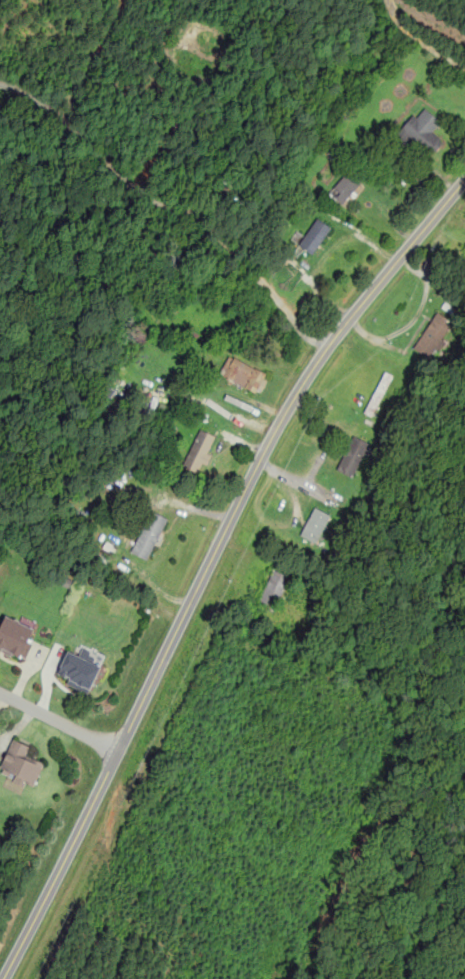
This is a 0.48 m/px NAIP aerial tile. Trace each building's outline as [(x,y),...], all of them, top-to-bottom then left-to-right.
[(425,159),(442,139),(433,132),(442,122),(422,105),(396,136),(425,159)] [(362,182),(348,170),(328,191),(342,204),(362,182)] [(311,254),(331,227),(317,217),(298,244),(311,254)] [(413,347),(431,359),(454,322),(436,311),(413,347)] [(259,395),(270,375),(229,353),(218,373),(259,395)] [(393,375),(385,371),(363,411),(371,415),(393,375)] [(181,468),(200,476),(217,436),(198,428),(181,468)] [(336,469),(352,477),(369,442),(353,434),(336,469)] [(300,534),(316,542),(330,514),(314,506),(300,534)] [(130,552),(148,560),(168,517),(150,509),(130,552)] [(259,599),(274,606),(288,576),(273,569),(259,599)] [(39,628),(4,612),(0,621),(0,650),(24,661),(39,628)] [(76,654),(65,650),(54,679),(89,692),(99,666),(93,663),(97,654),(79,647),(76,654)] [(30,745),(12,738),(0,768),(0,774),(34,787),(44,762),(26,755),(30,745)]
